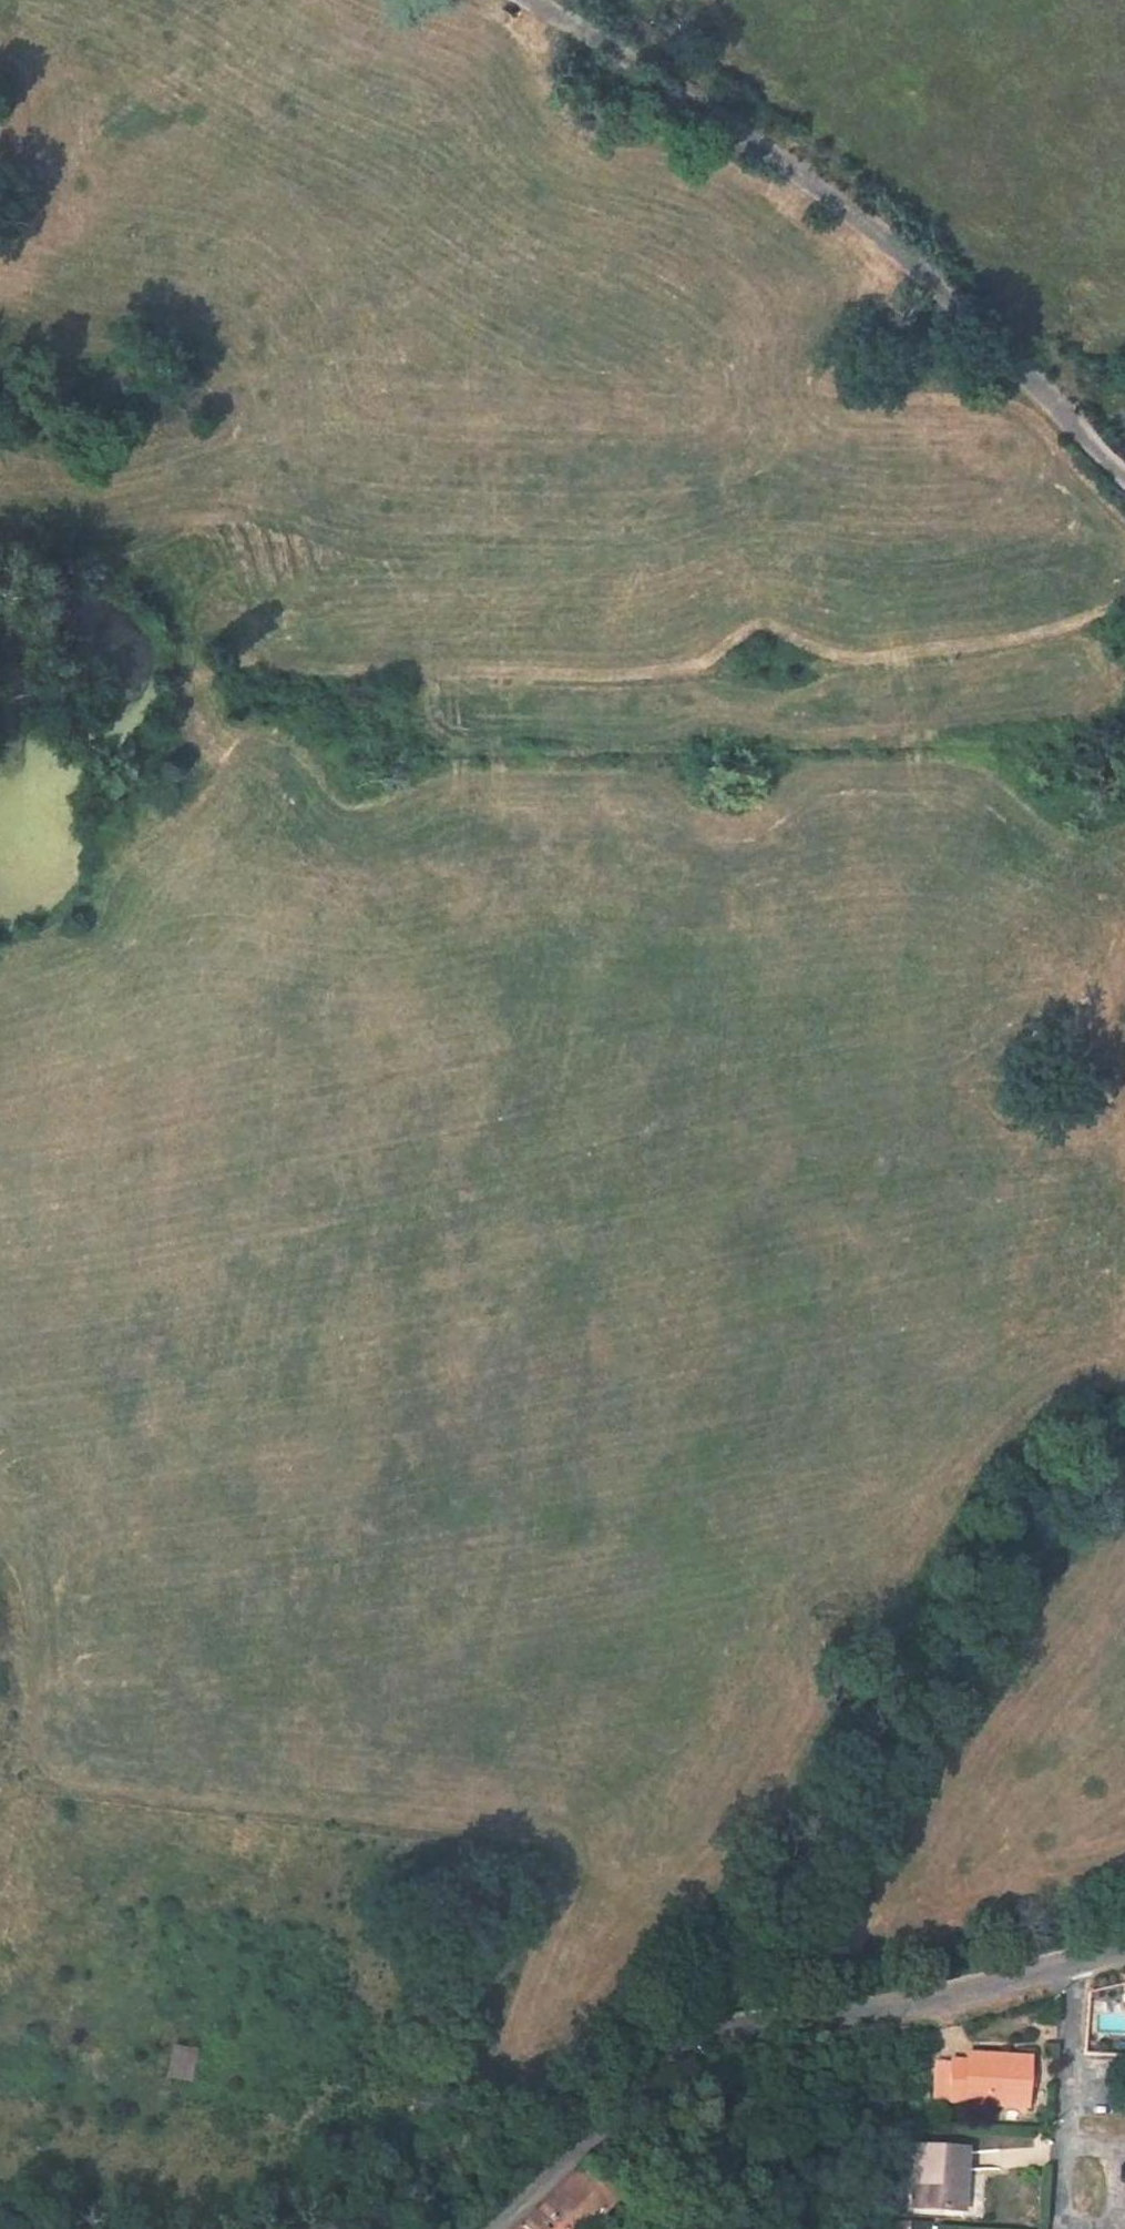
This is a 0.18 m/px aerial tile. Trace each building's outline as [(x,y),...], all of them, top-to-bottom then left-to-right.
[(933,2060),(931,2092),(1036,2100),(1041,2054),(976,2047),(976,2056),(958,2055),(958,2062),(933,2060)] [(978,2140),(925,2135),(919,2197),(972,2202),(978,2140)] [(592,2164),(518,2228),(589,2228),(622,2201),(592,2164)]
